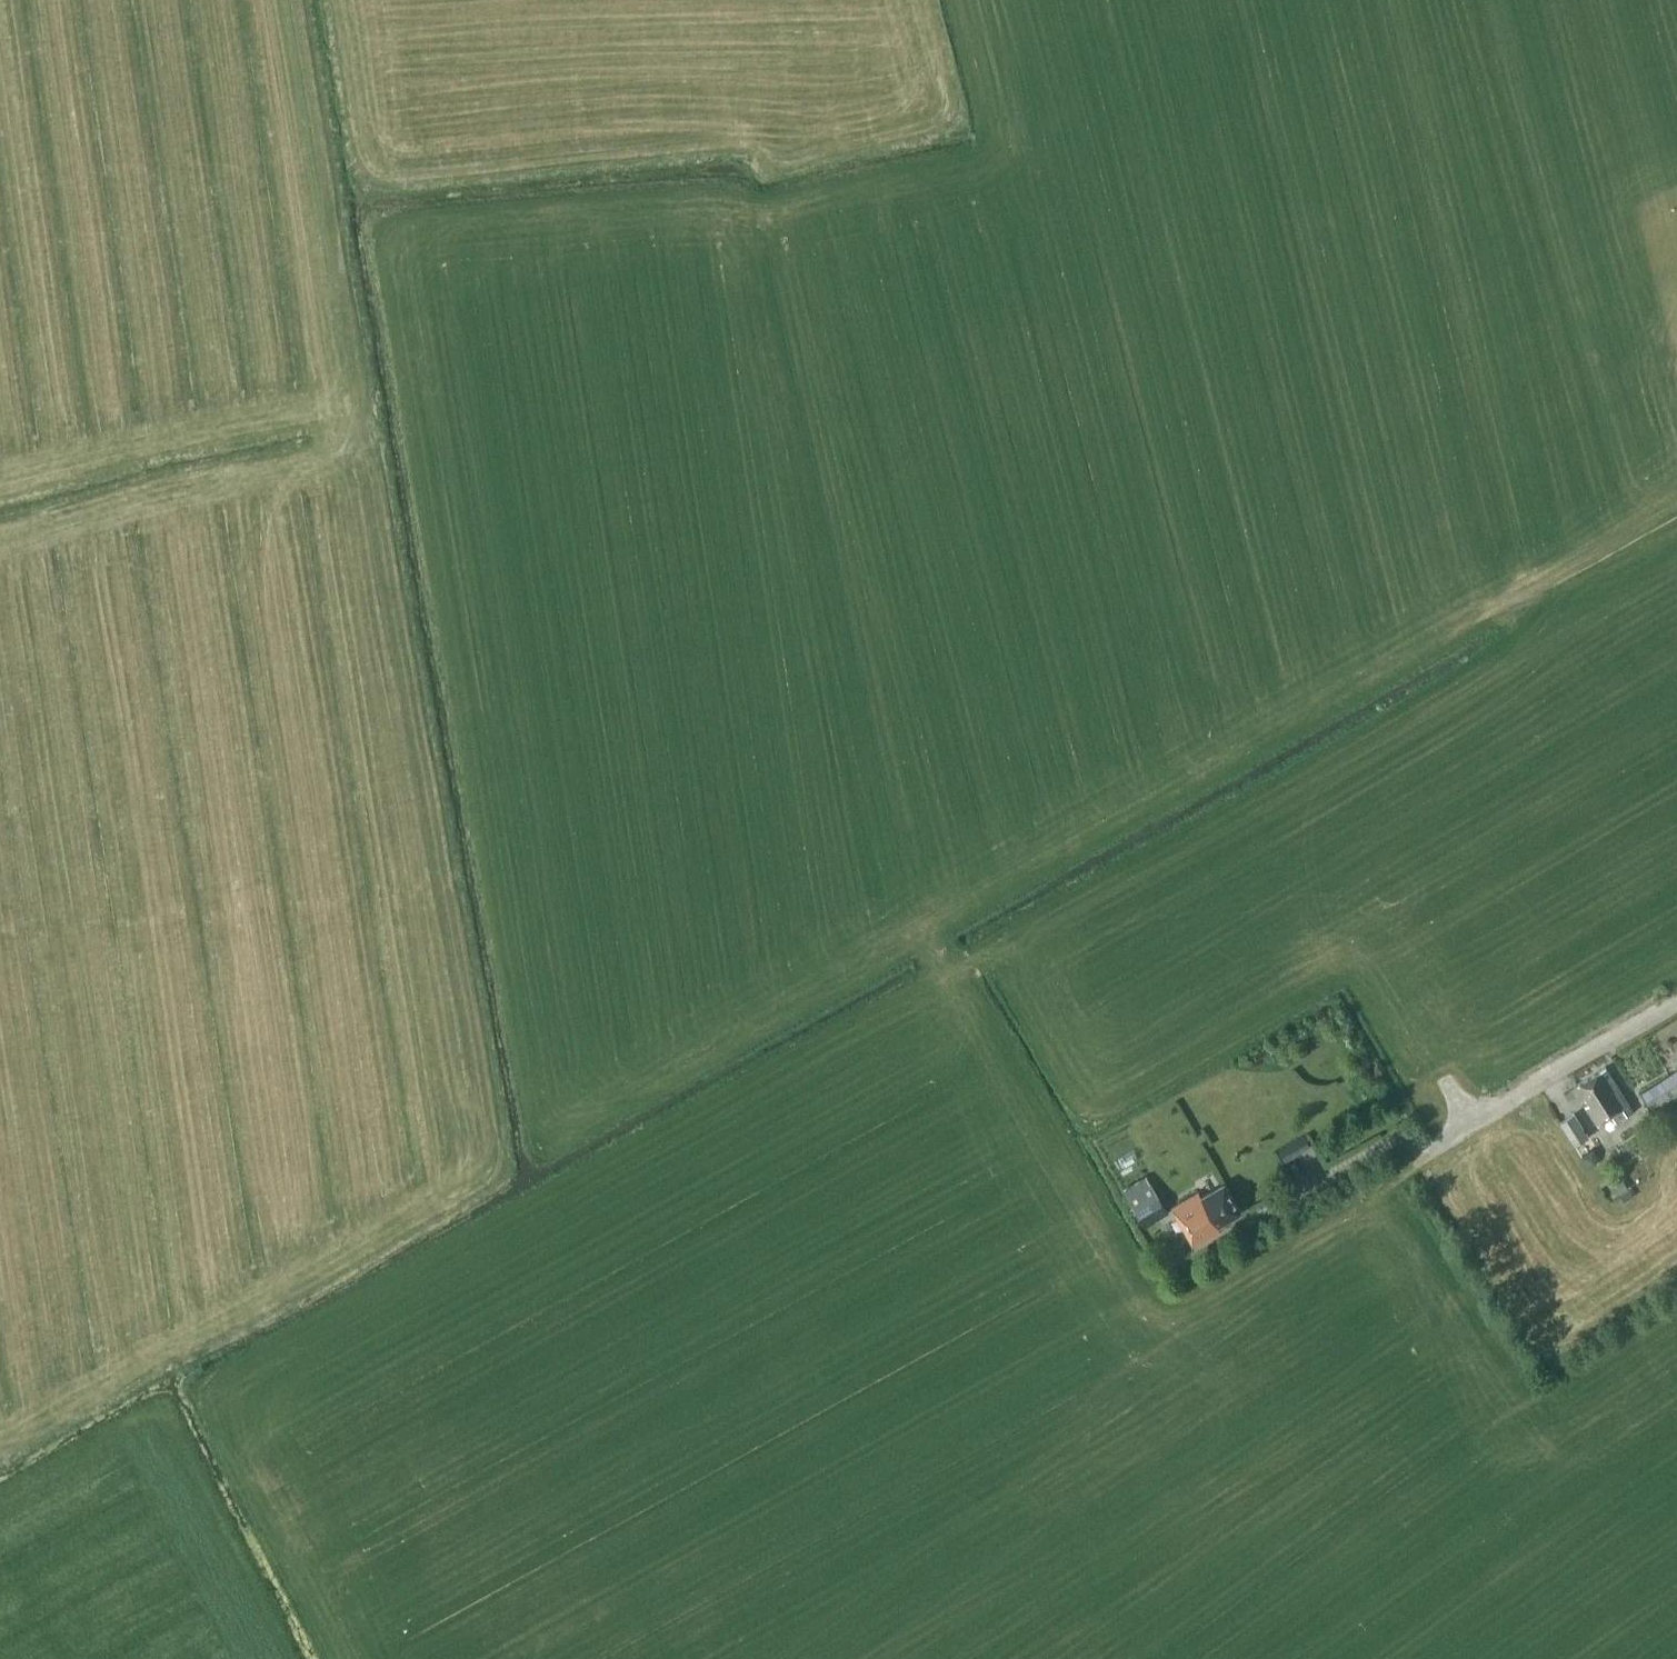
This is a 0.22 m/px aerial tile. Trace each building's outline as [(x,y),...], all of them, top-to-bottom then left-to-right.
[(1634,1110),(1606,1066),(1578,1083),(1590,1103),(1585,1106),(1598,1125),(1612,1116),(1616,1121),(1634,1110)] [(1653,1110),(1676,1093),(1676,1069),(1642,1092),(1653,1110)] [(1561,1121),(1575,1144),(1589,1135),(1575,1112),(1561,1121)] [(1310,1133),(1283,1146),(1288,1156),(1315,1143),(1310,1133)] [(1596,1163),(1598,1155),(1593,1148),(1581,1156),(1589,1167),(1596,1163)] [(1126,1194),(1130,1201),(1145,1225),(1169,1211),(1150,1179),(1126,1194)] [(1173,1206),(1194,1244),(1221,1229),(1218,1224),(1241,1211),(1225,1182),(1202,1196),(1199,1191),(1173,1206)]
